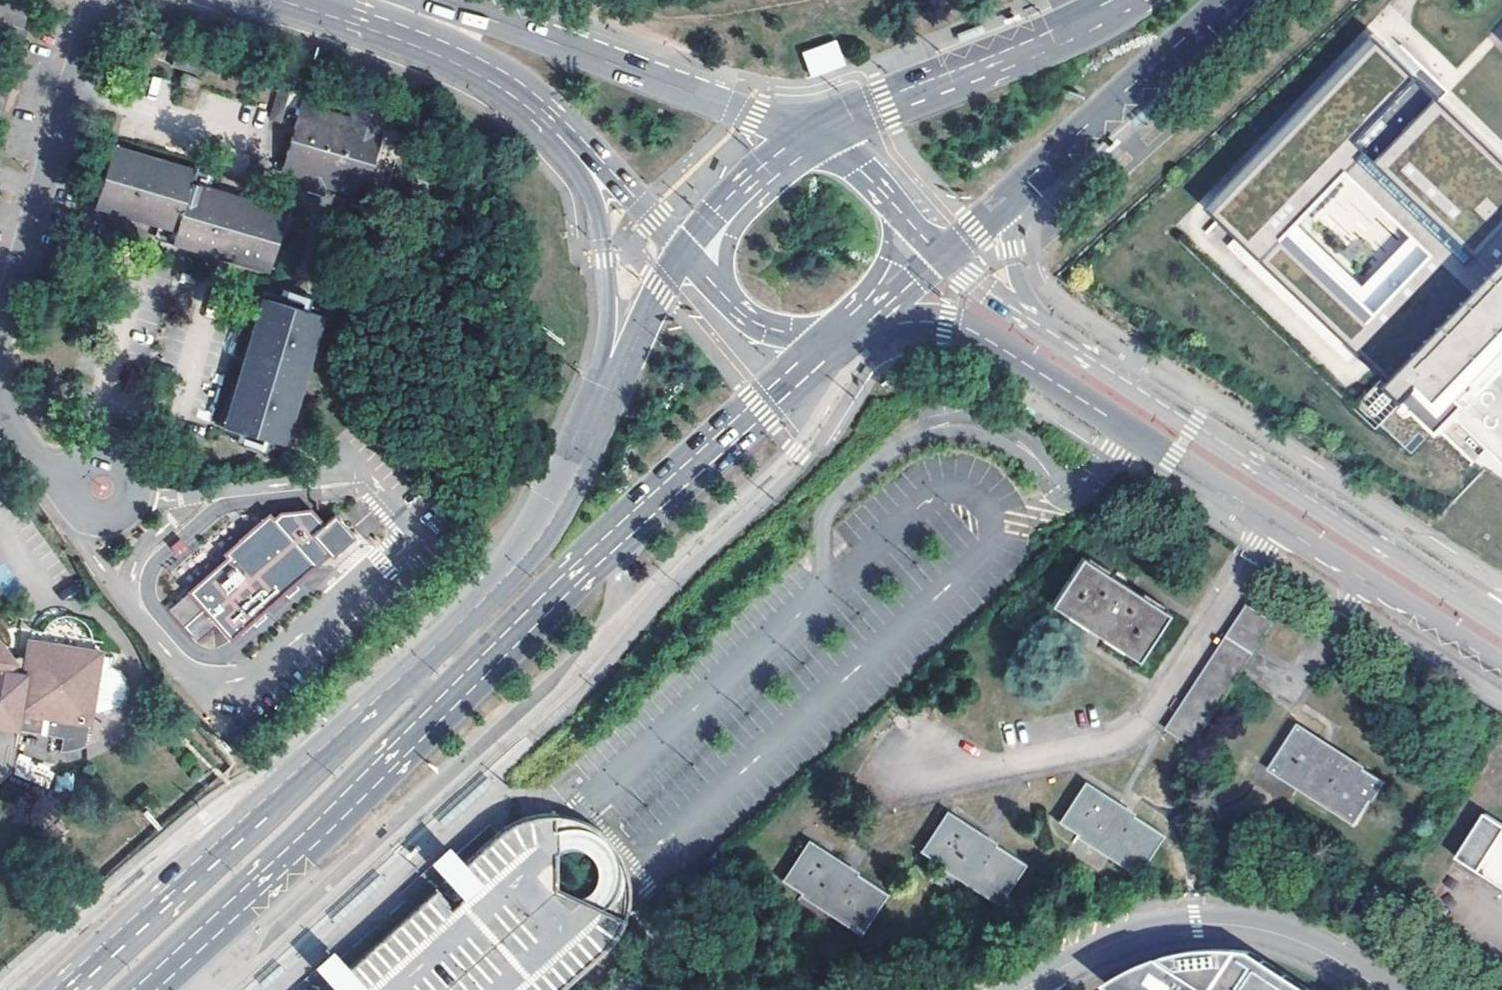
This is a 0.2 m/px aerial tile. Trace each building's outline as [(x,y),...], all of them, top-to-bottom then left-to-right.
[(837,39),(801,51),(809,76),(845,65),(837,39)] [(1217,226),(1383,52),(1372,41),(1205,215),(1217,226)] [(1383,52),(1217,226),(1240,248),(1349,352),(1436,434),(1501,366),(1501,187),(1428,117),(1439,105),(1383,52)] [(179,55),(174,74),(199,81),(205,62),(179,55)] [(184,82),(181,92),(195,96),(198,86),(184,82)] [(284,123),(292,91),(278,87),(269,119),(284,123)] [(303,104),(281,176),(309,184),(306,191),(305,197),(321,202),(324,192),(364,203),(383,142),(346,131),(348,126),(315,116),(317,109),(303,104)] [(1439,105),(1428,117),(1501,187),(1501,164),(1439,105)] [(113,155),(98,206),(178,229),(174,243),(271,271),(286,220),(190,193),(194,177),(113,155)] [(1349,352),(1240,248),(1233,254),(1343,358),(1349,352)] [(313,303),(285,295),(283,297),(282,302),(269,299),(268,304),(323,320),(325,315),(311,311),(313,303)] [(232,416),(268,304),(263,302),(229,414),(232,416)] [(285,448),(323,320),(268,304),(232,416),(229,414),(224,429),(229,431),(285,448)] [(283,454),(285,448),(229,431),(227,438),(240,442),(238,449),(265,457),(269,450),(283,454)] [(277,522),(273,517),(228,557),(231,560),(193,594),(208,611),(235,643),(325,562),(332,556),(336,560),(359,540),(338,517),(328,526),(315,511),(285,516),(277,522)] [(1134,592),(1082,557),(1051,606),(1069,618),(1138,663),(1169,616),(1134,592)] [(193,594),(187,599),(202,616),(208,611),(193,594)] [(187,599),(172,612),(187,629),(202,616),(187,599)] [(1273,624),(1246,607),(1165,730),(1193,748),(1273,624)] [(0,638),(0,780),(16,768),(23,733),(67,741),(65,754),(91,746),(95,725),(107,657),(37,647),(32,669),(21,666),(0,638)] [(121,660),(107,657),(95,725),(109,728),(112,721),(121,721),(131,713),(139,706),(141,692),(136,680),(129,672),(120,671),(121,660)] [(1382,784),(1298,728),(1270,770),(1355,826),(1382,784)] [(1165,837),(1086,785),(1060,825),(1139,877),(1165,837)] [(1027,866),(947,814),(921,854),(1001,906),(1027,866)] [(604,954),(609,949),(613,943),(621,930),(625,920),(627,916),(628,909),(630,902),(629,887),(626,872),(624,865),(617,852),(612,846),(607,840),(596,830),(590,826),(580,822),(576,820),(562,816),(556,816),(554,816),(538,817),(534,817),(529,819),(525,820),(516,824),(511,826),(508,827),(505,830),(500,833),(498,836),(468,862),(461,869),(453,860),(447,853),(436,862),(442,868),(466,895),(453,907),(437,889),(351,967),(344,973),(337,963),(331,957),(320,966),(325,972),(341,989),(563,989),(604,954)] [(1485,817),(1458,859),(1501,887),(1501,828),(1485,817)] [(845,866),(810,843),(783,884),(862,937),(889,896),(855,872),(845,866)] [(1250,952),(1229,950),(1206,951),(1188,952),(1162,956),(1137,965),(1116,977),(1101,987),(1105,989),(1306,989),(1250,952)]
